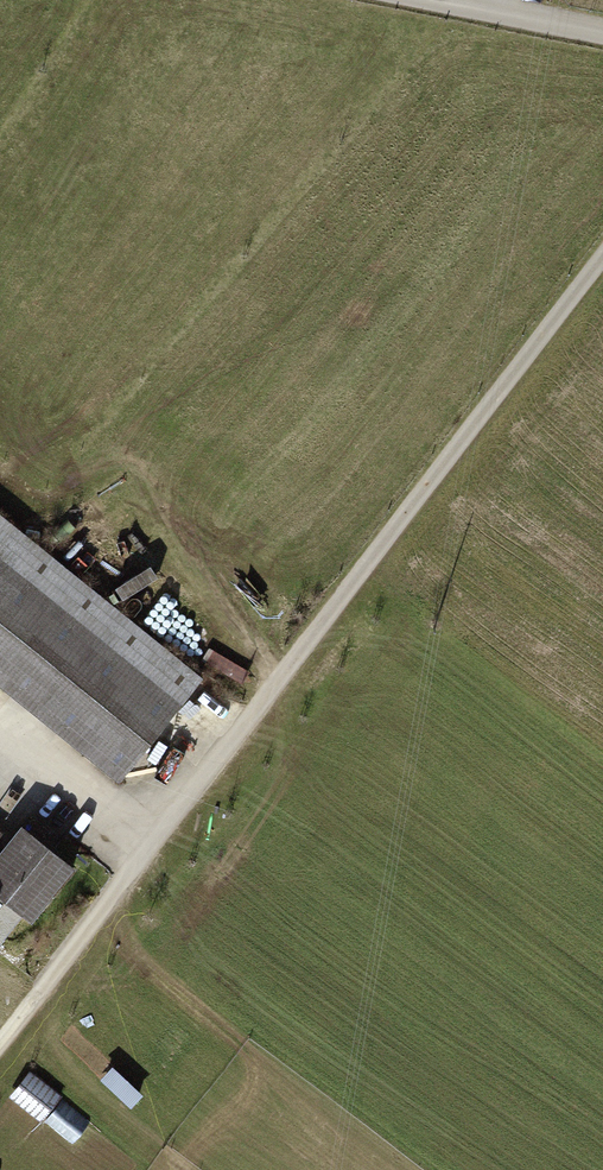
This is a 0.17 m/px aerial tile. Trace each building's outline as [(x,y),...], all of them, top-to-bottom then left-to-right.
[(195,676),(0,516),(0,691),(108,780),(195,676)] [(5,826),(0,832),(0,913),(13,923),(57,867),(5,826)]
